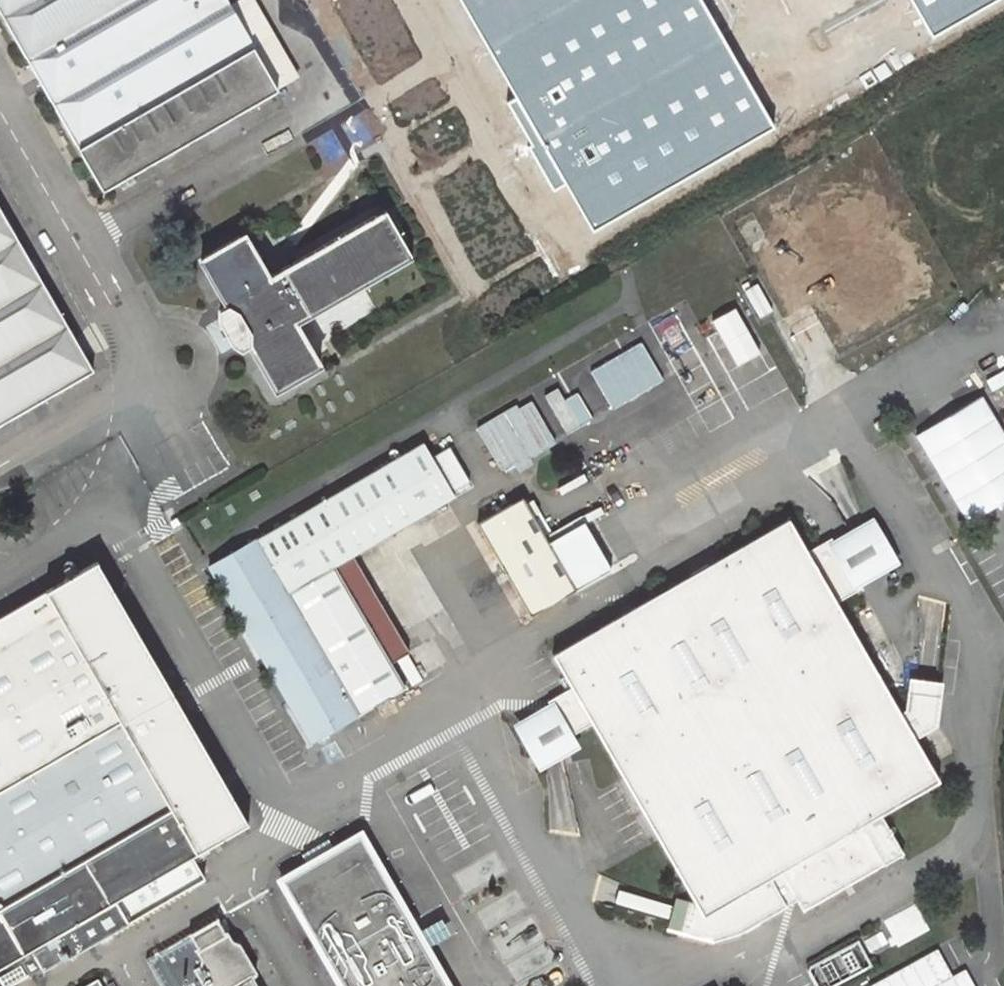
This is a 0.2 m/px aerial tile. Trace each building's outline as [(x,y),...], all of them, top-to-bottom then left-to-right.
[(215,0),(0,0),(0,21),(97,192),(269,94),(268,92),(288,81),(242,0),(222,12),(215,0)] [(244,236),(199,261),(226,309),(219,314),(218,322),(232,348),(240,351),(248,346),(277,396),(321,369),(295,323),(408,258),(383,212),(270,279),(244,236)] [(88,373),(0,221),(0,424),(88,373)] [(662,379),(639,340),(588,370),(611,409),(662,379)] [(573,391),(548,400),(560,432),(585,423),(573,391)] [(514,463),(554,441),(531,400),(519,408),(516,404),(476,426),(499,467),(512,459),(514,463)] [(422,441),(454,495),(476,482),(445,428),(422,441)] [(1003,485),(1003,446),(996,431),(972,445),(997,489),(1003,485)] [(388,663),(333,566),(351,555),(379,539),(451,496),(420,442),(316,504),(309,492),(262,519),(269,531),(210,566),(262,655),(318,752),(359,728),(352,714),(403,689),(388,663)] [(848,528),(831,537),(858,584),(898,561),(872,514),(864,518),(837,462),(816,473),(848,528)] [(476,521),(506,573),(529,613),(575,588),(522,495),(476,521)] [(787,516),(551,651),(570,683),(546,697),(547,699),(568,735),(592,721),(687,892),(672,900),(597,873),(591,903),(711,935),(739,926),(796,893),(804,907),(884,860),(862,820),(937,776),(915,739),(935,728),(949,604),(918,595),(909,678),(903,677),(897,708),(835,600),(859,586),(858,584),(831,537),(830,535),(806,548),(787,516)] [(351,555),(333,566),(388,663),(406,653),(351,555)] [(0,615),(0,985),(6,985),(35,969),(37,972),(197,878),(184,856),(248,819),(181,703),(96,559),(76,571),(0,615)] [(568,735),(547,699),(537,705),(510,722),(538,772),(545,768),(550,834),(581,838),(564,750),(573,744),(568,735)] [(341,985),(445,985),(399,904),(358,835),(322,856),(280,879),(341,985)] [(886,918),(891,943),(908,940),(903,915),(886,918)] [(161,985),(255,985),(249,975),(254,972),(238,943),(233,941),(226,931),(225,932),(216,917),(145,958),(161,985)] [(425,943),(444,935),(437,920),(419,928),(425,943)] [(949,940),(864,985),(974,985),(949,940)] [(81,985),(107,985),(101,974),(81,985)]
